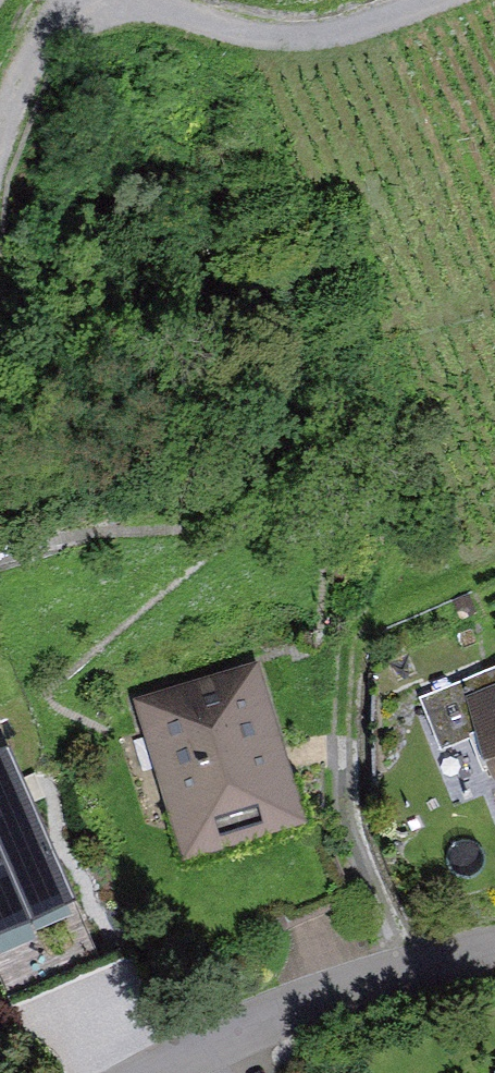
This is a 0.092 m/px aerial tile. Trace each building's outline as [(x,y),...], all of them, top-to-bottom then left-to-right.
[(265,664),(154,699),(200,845),(311,810),(265,664)] [(477,702),(494,740),(494,694),(477,702)] [(0,715),(0,764),(17,756),(0,715)] [(56,821),(0,845),(0,947),(93,907),(56,821)]
